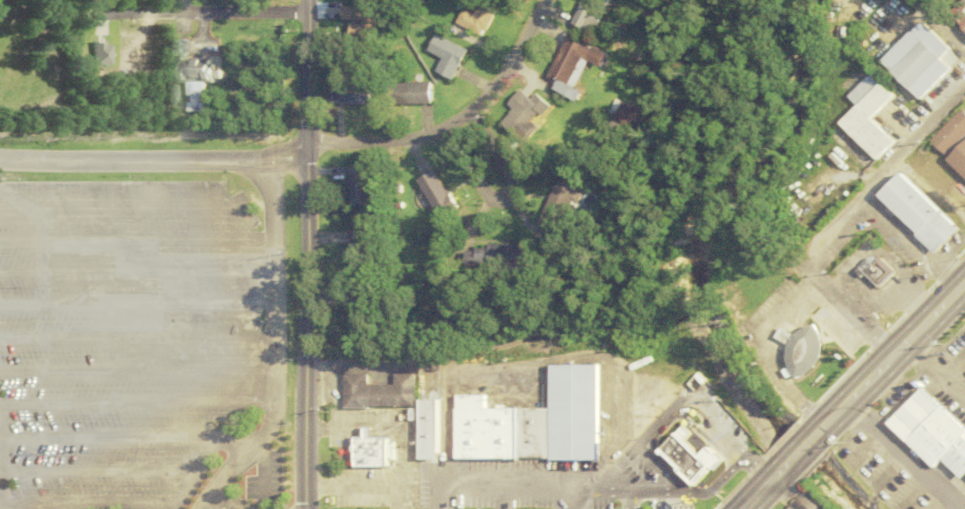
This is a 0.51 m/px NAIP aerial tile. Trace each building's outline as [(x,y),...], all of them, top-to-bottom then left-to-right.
[(488,37),(505,3),(499,0),(487,0),(478,15),(468,10),(461,23),(488,37)] [(618,0),(590,0),(578,23),(599,35),(619,0),(618,0)] [(964,30),(964,0),(950,15),(964,30)] [(346,21),(356,21),(356,49),(379,49),(379,7),(346,7),(346,21)] [(883,61),(911,31),(950,68),(921,98),(883,61)] [(617,52),(576,33),(555,79),(564,83),(561,90),(587,103),(592,92),(583,88),(592,70),(588,68),(592,59),(610,68),(617,52)] [(474,50),(443,35),(435,51),(449,59),(442,72),(459,81),(474,50)] [(209,112),(209,81),(221,82),(221,60),(191,59),(192,41),(176,40),(176,57),(183,57),(182,83),(192,83),(192,112),(209,112)] [(850,96),(872,73),(896,95),(873,120),(861,107),(850,96)] [(394,83),(394,104),(437,104),(437,83),(394,83)] [(378,86),(339,86),(339,105),(378,105),(378,86)] [(513,103),(519,115),(511,119),(522,142),(546,131),(529,95),(513,103)] [(873,120),(896,144),(880,159),(844,122),(861,107),(873,120)] [(960,108),(964,113),(964,177),(943,155),(926,140),(960,108)] [(372,166),(352,166),(352,207),(372,207),(372,166)] [(421,180),(443,218),(460,209),(439,170),(421,180)] [(904,173),(962,228),(938,253),(919,235),(921,233),(882,196),(904,173)] [(541,224),(567,236),(588,192),(562,180),(541,224)] [(489,249),(466,249),(466,268),(524,270),(524,244),(489,243),(489,249)] [(884,256),(900,272),(885,288),(869,272),(864,277),(859,273),(874,258),(882,258),(884,256)] [(795,376),(790,357),(791,345),(779,337),(786,326),(798,334),(811,325),(818,323),(824,334),(826,343),(824,361),(818,369),(806,376),(795,376)] [(551,364),(551,406),(551,457),(602,457),(602,364),(551,364)] [(342,373),(342,406),(416,406),(416,373),(395,373),(395,384),(367,384),(367,373),(342,373)] [(927,387),(964,423),(964,477),(964,478),(944,459),(938,466),(893,423),(927,387)] [(458,394),(458,457),(551,457),(551,406),(484,407),(484,394),(458,394)] [(421,399),(421,459),(439,459),(439,399),(421,399)] [(356,437),(356,466),(389,466),(389,437),(372,437),(372,427),(365,427),(365,437),(356,437)] [(682,436),(705,458),(715,467),(700,482),(667,452),(682,436)] [(705,458),(723,439),(734,449),(735,454),(723,466),(715,467),(705,458)]
